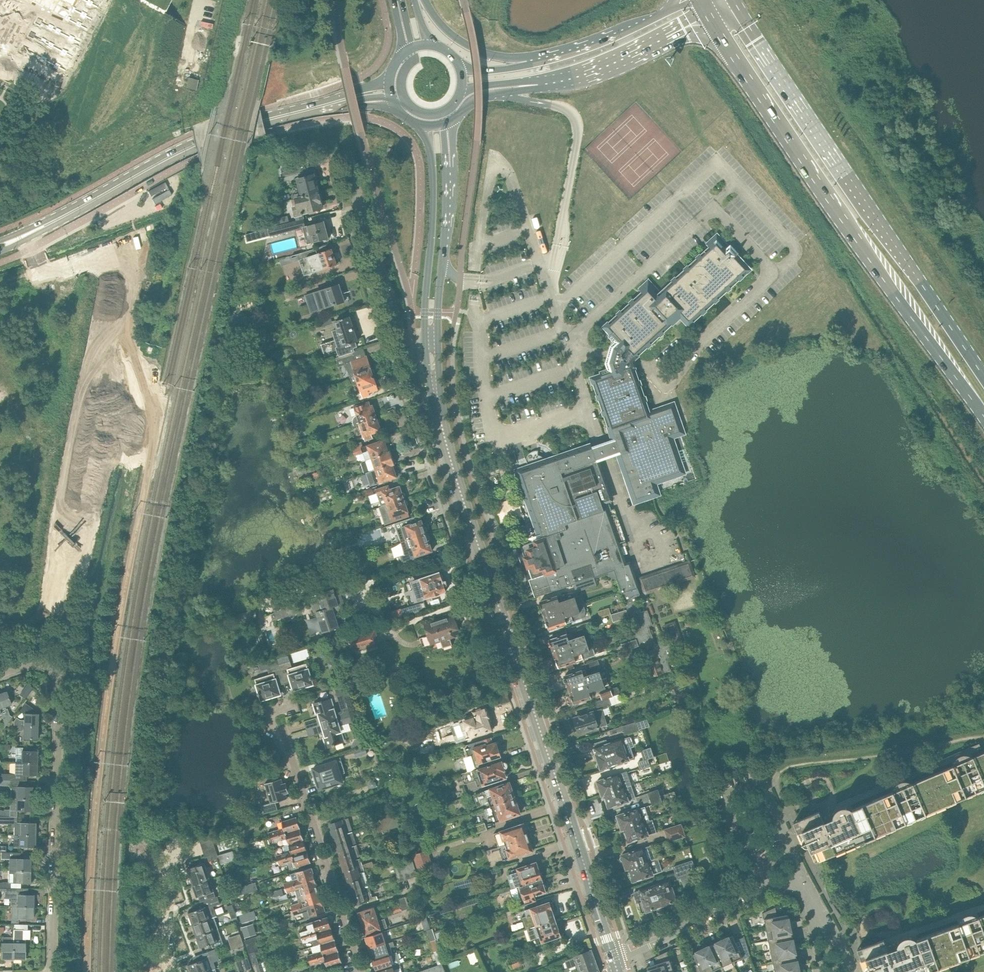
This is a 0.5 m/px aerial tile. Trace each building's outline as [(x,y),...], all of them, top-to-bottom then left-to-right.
[(4,80),(13,63),(17,65),(57,87),(87,29),(101,0),(0,0),(0,78),(4,80)] [(164,11),(170,0),(143,0),(164,11)] [(294,166),(282,169),(283,175),(295,172),(294,166)] [(299,194),(295,195),(296,199),(318,193),(315,180),(318,179),(315,170),(316,169),(315,169),(315,170),(298,174),(301,188),(298,189),(299,194)] [(293,207),(297,220),(303,218),(302,214),(316,210),(324,208),(320,192),(296,199),(298,206),(293,207)] [(272,226),(268,227),(269,228),(269,230),(270,234),(271,236),(273,235),(274,235),(288,231),(303,227),(303,228),(305,235),(307,244),(313,243),(319,241),(328,238),(324,221),(314,224),(308,225),(306,226),(304,219),(303,218),(297,220),(276,225),(272,226)] [(254,232),(245,235),(247,242),(256,240),(254,232)] [(610,495),(598,461),(606,459),(616,455),(622,472),(627,470),(637,499),(646,496),(649,495),(655,492),(652,482),(682,472),(670,436),(681,432),(676,418),(672,407),(651,414),(648,415),(633,373),(633,371),(631,367),(630,364),(631,361),(631,357),(634,354),(642,348),(672,320),(676,316),(679,318),(683,314),(689,321),(746,269),(735,257),(739,253),(731,244),(726,248),(723,244),(716,237),(709,243),(713,248),(660,297),(647,283),(640,290),(644,294),(609,327),(613,332),(609,336),(614,341),(610,345),(607,355),(605,363),(607,369),(600,371),(602,377),(595,379),(602,400),(599,401),(602,410),(601,411),(603,416),(604,415),(608,426),(607,426),(612,440),(601,444),(593,447),(592,442),(555,455),(553,455),(552,455),(544,459),(543,458),(542,457),(541,456),(539,455),(538,455),(538,450),(537,450),(536,450),(535,450),(534,450),(533,451),(532,451),(531,451),(531,452),(530,452),(530,453),(529,453),(529,454),(528,454),(528,455),(527,455),(527,456),(527,457),(526,458),(526,459),(526,460),(528,464),(514,469),(519,483),(533,522),(538,537),(542,536),(542,538),(521,545),(532,578),(529,579),(535,597),(545,593),(573,584),(594,577),(615,570),(622,593),(621,593),(626,605),(637,601),(639,600),(645,598),(643,593),(640,594),(637,585),(629,563),(625,565),(622,555),(620,548),(625,546),(628,545),(626,540),(626,541),(615,508),(612,509),(607,497),(610,495)] [(316,248),(297,255),(298,256),(299,260),(304,275),(320,270),(328,268),(337,264),(335,260),(338,259),(336,253),(333,253),(332,248),(322,252),(317,253),(316,248)] [(314,292),(306,295),(311,312),(320,309),(331,306),(335,304),(344,301),(339,284),(329,287),(325,289),(314,292)] [(335,339),(320,344),(325,357),(326,357),(335,354),(336,357),(346,353),(352,351),(351,349),(354,348),(352,343),(357,341),(349,316),(340,319),(335,321),(338,329),(332,331),(335,339)] [(344,356),(343,356),(345,360),(352,383),(357,382),(374,376),(367,356),(355,360),(353,354),(344,357),(344,356)] [(363,399),(370,397),(369,393),(378,389),(374,376),(357,382),(363,399)] [(344,408),(336,411),(340,422),(345,420),(347,426),(354,424),(359,423),(377,417),(377,416),(377,414),(376,411),(375,410),(373,404),(368,406),(367,402),(357,405),(354,406),(353,404),(343,407),(344,408)] [(377,417),(359,423),(365,441),(373,438),(371,434),(382,431),(380,425),(380,423),(379,419),(377,418),(377,417)] [(362,444),(352,447),(355,455),(363,452),(366,460),(390,452),(388,445),(387,445),(384,439),(363,446),(362,444)] [(347,442),(333,448),(335,453),(350,448),(347,442)] [(366,460),(370,471),(394,463),(390,452),(366,460)] [(366,473),(352,477),(356,489),(366,486),(367,488),(371,487),(376,485),(376,484),(388,480),(397,477),(395,471),(397,470),(394,463),(370,471),(366,473)] [(321,468),(312,472),(314,477),(316,476),(318,479),(325,477),(321,468)] [(381,487),(376,489),(377,493),(379,500),(381,506),(404,499),(404,497),(405,495),(404,492),(402,492),(400,485),(390,489),(389,485),(385,486),(381,487)] [(381,506),(379,507),(385,524),(400,519),(409,516),(408,512),(409,512),(407,505),(408,503),(407,500),(405,500),(404,499),(381,506)] [(410,518),(395,523),(401,542),(426,533),(428,532),(426,526),(424,527),(420,515),(410,518)] [(426,533),(401,542),(405,554),(401,555),(403,562),(414,559),(414,556),(423,553),(425,553),(432,551),(429,541),(431,540),(429,534),(427,535),(426,533)] [(638,577),(644,595),(696,577),(690,559),(638,577)] [(410,583),(405,584),(411,602),(415,600),(416,601),(418,600),(418,601),(418,600),(446,591),(442,581),(443,578),(442,574),(440,573),(439,572),(412,581),(412,582),(409,582),(410,583)] [(594,577),(573,584),(576,592),(597,585),(594,577)] [(333,589),(324,592),(310,596),(315,611),(316,611),(323,632),(339,627),(334,611),(345,608),(340,594),(335,595),(333,589)] [(541,601),(540,602),(542,610),(543,610),(546,621),(549,629),(550,628),(551,629),(555,628),(556,626),(563,624),(569,622),(579,619),(576,611),(580,610),(577,602),(574,593),(565,593),(564,594),(560,595),(551,598),(547,600),(546,599),(542,600),(541,601)] [(296,595),(271,603),(276,619),(301,611),(296,595)] [(658,643),(655,644),(649,626),(653,625),(647,610),(641,612),(637,601),(626,605),(625,605),(626,609),(629,617),(630,617),(637,638),(639,646),(640,645),(642,653),(641,653),(645,664),(647,668),(645,668),(644,670),(643,672),(644,674),(646,676),(648,676),(649,676),(650,677),(652,676),(671,670),(668,662),(677,658),(681,657),(676,646),(684,643),(675,620),(663,624),(668,639),(665,640),(664,637),(657,640),(658,643)] [(403,616),(426,609),(424,602),(401,609),(403,616)] [(626,609),(625,605),(613,609),(613,607),(609,608),(609,607),(598,611),(600,617),(611,614),(626,609)] [(238,625),(258,619),(255,608),(235,614),(238,625)] [(401,609),(392,611),(394,619),(403,616),(401,609)] [(629,617),(626,609),(611,614),(613,622),(629,617)] [(442,647),(448,646),(452,644),(450,638),(460,634),(456,623),(459,622),(457,615),(454,616),(454,615),(427,623),(427,621),(421,623),(422,626),(423,629),(425,628),(427,635),(419,638),(422,647),(429,645),(431,650),(442,647)] [(348,638),(352,651),(375,643),(373,637),(377,635),(375,630),(370,631),(369,629),(359,632),(360,635),(348,638)] [(551,639),(549,640),(552,648),(554,653),(587,642),(583,629),(570,633),(564,635),(556,638),(555,637),(551,638),(551,639)] [(639,646),(637,638),(621,644),(624,651),(639,646)] [(587,642),(554,653),(556,659),(555,659),(558,667),(560,666),(561,667),(565,666),(565,665),(595,655),(591,641),(587,642)] [(288,654),(277,658),(279,664),(284,680),(290,678),(291,681),(294,690),(304,687),(306,687),(314,685),(312,676),(311,676),(307,663),(292,667),(290,661),(288,654)] [(269,674),(255,679),(259,692),(258,693),(261,701),(269,699),(270,697),(280,694),(277,682),(284,680),(279,664),(277,658),(270,660),(272,666),(267,668),(269,674)] [(600,665),(598,659),(586,663),(588,669),(600,665)] [(566,676),(564,676),(567,684),(568,684),(569,689),(607,677),(606,676),(602,678),(600,671),(598,666),(588,669),(586,670),(585,669),(579,671),(572,674),(570,673),(567,674),(566,676)] [(610,684),(607,677),(569,689),(571,695),(567,696),(566,698),(568,703),(570,704),(575,703),(576,703),(580,702),(581,701),(595,696),(593,691),(596,690),(597,692),(607,688),(605,685),(610,684)] [(28,696),(33,685),(27,682),(22,693),(28,696)] [(342,685),(335,687),(337,695),(344,693),(342,685)] [(602,700),(608,698),(616,695),(620,694),(618,686),(599,692),(602,700)] [(0,693),(0,711),(1,713),(2,718),(3,717),(4,727),(5,727),(12,716),(10,714),(7,708),(6,708),(6,706),(11,704),(6,691),(0,693)] [(575,717),(579,729),(579,730),(579,731),(579,732),(580,733),(581,733),(582,733),(583,733),(584,733),(585,732),(608,724),(602,709),(611,706),(608,698),(602,700),(593,703),(595,710),(593,711),(575,717)] [(318,712),(319,713),(322,725),(351,716),(349,709),(338,712),(339,714),(336,715),(331,699),(322,702),(322,700),(320,701),(320,702),(314,704),(316,711),(318,712)] [(20,712),(24,714),(24,720),(20,719),(16,717),(13,721),(13,725),(38,726),(38,713),(37,713),(37,710),(35,710),(25,703),(20,712)] [(485,708),(474,711),(475,716),(473,717),(473,718),(460,722),(465,739),(492,730),(485,708)] [(322,725),(325,735),(326,737),(325,740),(327,747),(333,745),(333,746),(336,745),(335,744),(344,741),(339,726),(353,722),(351,716),(322,725)] [(635,721),(622,726),(625,734),(638,730),(635,721)] [(37,739),(38,726),(13,725),(13,730),(21,730),(21,729),(24,729),(24,738),(37,739)] [(622,739),(608,743),(615,764),(622,761),(622,762),(623,762),(624,763),(625,763),(626,763),(627,763),(627,762),(628,762),(628,761),(629,761),(629,760),(629,759),(633,758),(632,757),(634,756),(631,746),(634,745),(632,737),(631,737),(630,736),(622,739)] [(472,755),(476,769),(482,767),(480,763),(501,756),(496,742),(490,744),(489,740),(487,741),(486,738),(469,744),(470,748),(466,749),(468,756),(472,755)] [(596,755),(599,762),(599,763),(598,763),(597,764),(597,765),(597,766),(597,767),(598,767),(598,768),(599,768),(600,768),(601,768),(607,766),(607,767),(609,767),(608,766),(615,764),(608,743),(606,739),(605,740),(604,739),(593,743),(597,754),(596,755)] [(23,748),(23,747),(15,747),(15,748),(15,762),(37,763),(37,751),(22,750),(23,748)] [(365,747),(355,750),(356,756),(367,753),(365,747)] [(652,748),(644,751),(647,759),(648,759),(655,756),(652,748)] [(973,757),(968,759),(966,755),(966,754),(965,754),(963,755),(961,755),(960,755),(959,756),(958,757),(957,758),(956,759),(958,763),(908,785),(906,781),(906,780),(904,780),(903,780),(902,780),(901,781),(899,782),(898,783),(897,784),(896,784),(896,785),(898,789),(854,808),(848,811),(846,806),(845,806),(843,806),(842,806),(840,807),(839,807),(838,808),(836,809),(836,810),(838,815),(824,821),(819,811),(793,822),(803,843),(807,841),(816,861),(983,789),(983,752),(973,757)] [(345,772),(340,757),(336,759),(325,762),(326,764),(313,768),(314,770),(312,770),(314,776),(316,775),(318,782),(316,782),(317,788),(319,787),(320,789),(333,785),(334,786),(341,784),(341,782),(343,781),(340,774),(345,772)] [(647,759),(638,762),(640,768),(650,765),(648,759),(647,759)] [(476,769),(472,770),(473,772),(475,780),(477,779),(479,786),(481,785),(494,781),(503,778),(506,777),(505,774),(504,771),(506,770),(505,769),(507,767),(508,765),(507,763),(505,762),(503,762),(502,760),(496,762),(482,767),(476,769)] [(18,781),(18,774),(37,775),(37,763),(15,762),(15,774),(6,774),(0,774),(0,780),(18,781)] [(604,779),(598,781),(597,782),(596,782),(596,783),(596,784),(596,785),(596,786),(596,787),(597,788),(598,789),(599,789),(600,789),(602,795),(604,794),(631,786),(631,785),(627,771),(619,773),(620,774),(606,778),(604,778),(604,779)] [(265,783),(271,802),(261,805),(263,814),(278,809),(276,802),(287,798),(286,793),(289,792),(288,789),(287,789),(286,786),(287,786),(286,782),(283,783),(281,778),(265,783)] [(11,785),(11,798),(10,798),(32,799),(32,787),(22,786),(19,786),(18,786),(18,781),(0,780),(0,785),(11,785)] [(509,782),(485,790),(491,806),(515,797),(509,782)] [(631,785),(631,786),(604,794),(608,807),(621,803),(621,804),(622,803),(624,804),(625,804),(626,804),(627,803),(628,803),(628,802),(628,801),(627,799),(635,796),(631,785)] [(650,799),(660,795),(658,788),(648,792),(650,799)] [(660,795),(650,799),(652,805),(662,801),(660,795)] [(515,797),(491,806),(494,817),(497,816),(499,821),(520,813),(515,797)] [(10,798),(10,809),(4,809),(4,810),(0,810),(0,816),(17,817),(17,810),(32,811),(32,799),(10,798)] [(624,813),(618,816),(617,816),(616,816),(616,817),(615,818),(615,819),(616,819),(616,820),(616,821),(617,821),(618,821),(618,822),(619,822),(619,821),(622,829),(643,822),(649,820),(647,813),(645,806),(624,813)] [(395,827),(402,825),(397,810),(391,812),(395,827)] [(389,829),(395,827),(391,812),(384,814),(389,829)] [(384,814),(379,816),(383,831),(389,829),(384,814)] [(0,816),(0,824),(10,824),(10,827),(14,827),(14,834),(35,835),(35,823),(17,822),(17,817),(0,816)] [(271,837),(300,828),(297,816),(296,817),(282,821),(284,827),(269,832),(271,837)] [(353,831),(348,818),(342,820),(331,823),(333,830),(331,830),(334,838),(353,831)] [(641,838),(643,837),(643,838),(644,839),(644,840),(645,840),(647,840),(648,840),(648,839),(649,839),(649,838),(649,837),(649,836),(649,835),(657,832),(652,819),(624,828),(628,841),(641,837),(641,838)] [(497,832),(494,833),(496,839),(499,846),(528,836),(524,824),(524,823),(514,827),(497,832)] [(684,829),(681,823),(664,829),(666,835),(684,829)] [(304,839),(300,828),(271,837),(272,842),(287,837),(289,844),(304,839)] [(684,829),(666,835),(668,842),(686,836),(684,829)] [(353,831),(334,838),(336,844),(337,844),(339,850),(350,847),(357,845),(353,831)] [(35,835),(14,834),(13,846),(35,847),(35,835)] [(213,840),(211,834),(199,837),(201,843),(213,840)] [(236,836),(216,842),(219,850),(238,845),(236,836)] [(528,836),(499,846),(501,854),(503,860),(506,859),(523,853),(533,850),(528,836)] [(304,839),(289,844),(283,846),(285,852),(276,855),(278,860),(307,851),(304,839)] [(203,850),(215,846),(213,840),(201,843),(203,850)] [(339,857),(342,864),(361,858),(357,845),(350,847),(339,850),(341,856),(339,857)] [(215,846),(203,850),(204,856),(217,852),(215,846)] [(629,853),(622,855),(621,855),(621,856),(620,857),(620,858),(620,859),(621,860),(622,861),(623,861),(624,861),(625,863),(627,863),(629,868),(647,862),(658,858),(658,857),(655,858),(651,846),(643,848),(629,852),(629,853)] [(419,872),(433,867),(428,850),(413,854),(419,872)] [(233,851),(218,855),(218,857),(219,858),(220,863),(221,863),(221,865),(236,861),(233,852),(233,851)] [(311,862),(307,851),(278,860),(279,865),(288,862),(290,869),(310,862),(311,862)] [(1,852),(1,858),(9,858),(9,870),(30,871),(30,859),(20,858),(20,852),(6,852),(4,852),(1,852)] [(217,852),(204,856),(206,862),(212,860),(219,858),(218,857),(218,855),(217,852)] [(365,871),(361,858),(342,864),(344,871),(345,871),(347,877),(365,871)] [(658,859),(647,862),(629,868),(633,881),(643,878),(653,874),(663,871),(658,859)] [(675,873),(695,866),(693,859),(673,866),(675,873)] [(417,876),(413,860),(406,862),(411,878),(417,876)] [(401,864),(405,880),(411,878),(406,862),(401,864)] [(536,862),(518,868),(519,871),(509,875),(513,887),(542,878),(536,862)] [(204,863),(187,869),(189,874),(193,885),(210,879),(204,863)] [(399,882),(405,880),(401,864),(395,866),(398,875),(395,876),(396,879),(398,879),(399,882)] [(677,879),(688,875),(690,874),(688,869),(695,866),(675,873),(677,879)] [(225,868),(226,875),(233,873),(231,867),(225,868)] [(292,880),(284,883),(285,887),(300,883),(315,878),(311,867),(290,874),(292,880)] [(11,888),(11,882),(30,883),(30,871),(9,870),(8,882),(3,881),(3,882),(0,882),(0,888),(11,888)] [(363,887),(369,885),(369,884),(365,871),(347,877),(349,883),(348,883),(350,891),(363,887)] [(227,879),(228,884),(232,885),(234,884),(236,883),(238,882),(239,881),(241,877),(240,874),(238,873),(236,873),(236,874),(229,876),(227,879)] [(688,875),(679,879),(679,881),(682,880),(684,886),(691,884),(688,875)] [(318,890),(315,878),(300,883),(285,887),(287,893),(295,890),(297,896),(318,890)] [(542,878),(528,883),(510,889),(512,898),(513,899),(514,899),(514,900),(516,900),(518,901),(521,899),(522,900),(525,899),(526,903),(536,900),(535,895),(546,891),(542,878)] [(209,893),(214,891),(210,879),(193,885),(197,896),(197,897),(199,896),(200,896),(206,894),(209,893)] [(670,881),(655,885),(662,905),(676,901),(677,900),(678,900),(678,899),(678,898),(678,897),(677,896),(676,895),(675,895),(674,895),(672,888),(670,881)] [(255,882),(252,883),(233,888),(229,890),(231,898),(240,896),(240,895),(258,890),(255,882)] [(363,887),(350,891),(354,904),(367,900),(373,898),(369,885),(363,887)] [(643,889),(634,892),(637,902),(639,902),(642,912),(647,911),(662,905),(655,885),(643,889)] [(5,891),(5,898),(10,898),(10,906),(12,906),(13,906),(33,907),(33,895),(28,894),(28,889),(11,888),(0,888),(0,891),(5,891)] [(322,901),(318,890),(297,896),(299,903),(291,905),(293,910),(322,901)] [(200,896),(199,896),(200,901),(204,900),(216,896),(214,891),(209,893),(206,894),(200,896)] [(198,909),(188,913),(189,913),(193,924),(214,916),(217,915),(213,906),(220,903),(218,895),(216,896),(204,900),(206,906),(198,909)] [(400,905),(391,908),(393,913),(401,910),(402,911),(409,908),(405,896),(398,899),(400,905)] [(325,912),(322,901),(293,910),(294,915),(303,912),(305,919),(325,912)] [(531,927),(551,920),(555,918),(552,908),(554,907),(553,902),(550,901),(525,909),(527,915),(523,917),(526,928),(531,927)] [(13,906),(13,923),(19,923),(19,918),(23,918),(33,918),(33,907),(13,906)] [(360,917),(362,923),(378,918),(374,906),(358,911),(358,913),(357,914),(358,916),(360,917)] [(766,930),(791,925),(790,920),(789,920),(788,914),(777,916),(776,907),(762,913),(763,913),(764,918),(766,930)] [(245,913),(239,914),(242,922),(247,921),(245,913)] [(974,918),(972,914),(972,913),(971,913),(969,913),(967,914),(966,914),(965,915),(964,915),(963,916),(962,917),(962,918),(964,922),(912,940),(911,936),(911,935),(910,935),(908,935),(906,936),(905,936),(903,937),(902,937),(901,938),(900,939),(901,940),(902,944),(888,949),(884,939),(857,949),(865,970),(870,969),(871,971),(924,971),(983,950),(983,914),(974,918)] [(214,916),(193,924),(197,936),(218,928),(214,916)] [(328,916),(318,919),(306,923),(308,929),(302,931),(304,937),(316,933),(331,928),(328,916)] [(427,916),(421,918),(424,930),(431,928),(427,916)] [(362,923),(363,928),(362,930),(363,932),(365,933),(365,934),(388,927),(385,919),(379,920),(378,918),(362,923)] [(526,928),(530,940),(535,938),(537,944),(553,938),(561,936),(563,933),(561,928),(559,929),(555,918),(551,920),(531,927),(526,928)] [(12,924),(12,930),(13,930),(13,936),(13,958),(25,958),(25,939),(30,939),(30,930),(27,930),(27,924),(20,924),(14,924),(12,924)] [(792,936),(791,930),(792,930),(791,925),(766,930),(769,940),(792,936)] [(454,926),(435,932),(438,941),(452,936),(451,931),(456,930),(454,926)] [(218,928),(197,936),(201,947),(200,947),(200,948),(210,944),(211,944),(213,947),(223,944),(222,940),(218,928)] [(312,940),(314,946),(320,944),(335,940),(331,928),(316,933),(304,937),(305,942),(312,940)] [(426,930),(427,931),(430,941),(436,939),(433,928),(426,930)] [(366,938),(365,939),(366,943),(368,943),(369,948),(386,943),(384,939),(382,931),(375,933),(366,936),(366,938)] [(240,933),(233,936),(234,942),(242,939),(240,933)] [(749,951),(744,935),(744,936),(735,940),(733,935),(727,938),(727,937),(722,939),(733,962),(743,957),(741,953),(748,950),(748,951),(749,951)] [(13,958),(13,936),(2,936),(1,943),(1,958),(13,958)] [(258,936),(244,940),(249,953),(255,951),(259,950),(256,943),(259,942),(258,936)] [(769,940),(771,951),(795,946),(794,941),(793,941),(792,936),(769,940)] [(234,942),(230,943),(232,950),(237,948),(244,946),(242,939),(234,942)] [(430,941),(434,951),(434,952),(440,950),(436,939),(430,941)] [(713,944),(723,966),(733,962),(722,939),(717,941),(718,942),(713,944)] [(313,953),(307,955),(309,960),(323,956),(323,955),(338,951),(335,940),(320,944),(314,946),(311,947),(313,953)] [(390,947),(395,945),(393,941),(386,943),(369,948),(371,952),(370,953),(371,957),(372,957),(373,959),(389,954),(392,953),(390,947)] [(713,971),(723,966),(713,944),(708,947),(707,946),(703,948),(713,971)] [(796,957),(795,951),(796,951),(795,946),(771,951),(773,962),(796,957)] [(188,965),(189,965),(191,971),(204,971),(211,969),(215,968),(213,961),(219,959),(215,948),(195,955),(197,961),(188,965)] [(694,971),(710,971),(713,971),(703,948),(698,950),(698,951),(693,954),(697,963),(693,966),(692,965),(694,971)] [(444,963),(443,959),(440,950),(434,952),(438,965),(442,963),(444,963)] [(580,971),(600,971),(592,950),(582,953),(574,956),(564,960),(568,968),(577,965),(580,971)] [(249,953),(253,965),(255,964),(259,963),(255,951),(249,953)] [(327,967),(340,963),(342,962),(338,951),(323,955),(323,956),(309,960),(311,965),(313,965),(325,961),(327,967)] [(373,960),(372,961),(373,965),(375,965),(376,970),(400,963),(401,962),(398,951),(392,953),(389,954),(373,959),(373,960)] [(673,970),(667,951),(668,951),(654,957),(655,957),(657,963),(647,966),(649,971),(666,971),(673,970)] [(529,954),(521,958),(519,955),(508,960),(512,969),(523,964),(532,960),(529,954)] [(236,961),(239,971),(241,971),(251,969),(247,957),(236,961)] [(799,962),(798,962),(796,957),(773,962),(775,971),(778,971),(800,967),(799,962)] [(400,963),(376,970),(377,971),(402,971),(401,967),(400,963)] [(442,963),(438,965),(437,965),(439,971),(446,971),(442,963)]
